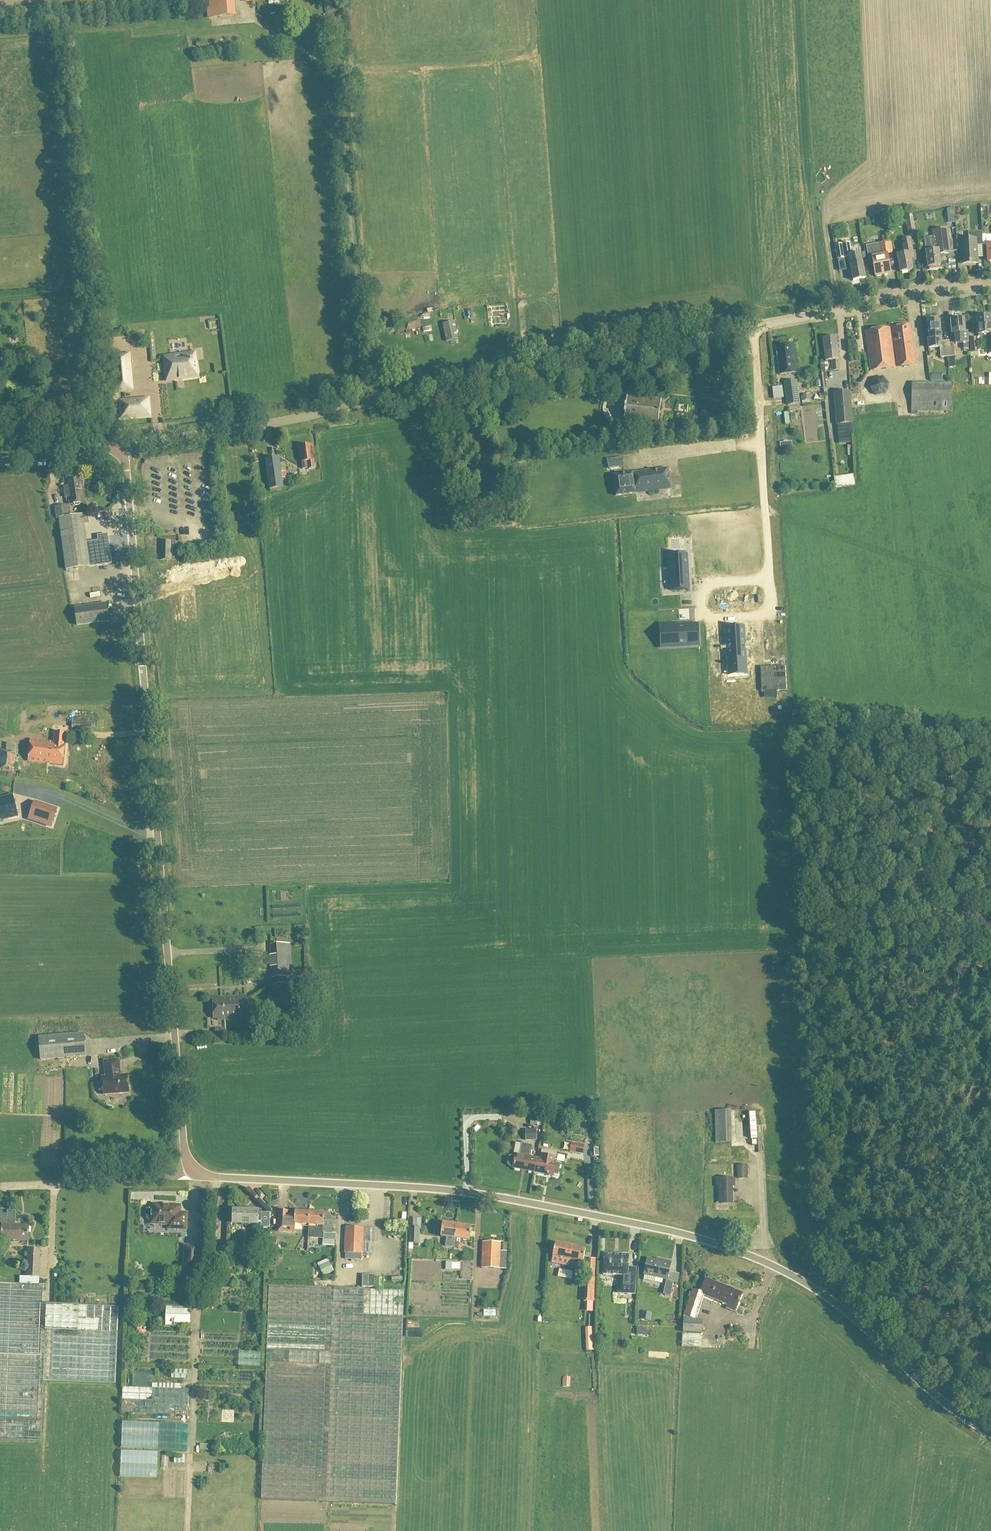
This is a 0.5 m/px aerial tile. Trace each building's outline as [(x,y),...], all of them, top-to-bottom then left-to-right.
[(234,15),(233,0),(208,0),(209,18),(234,15)] [(905,213),(906,220),(905,220),(908,236),(917,235),(914,218),(913,218),(912,211),(905,213)] [(941,265),(939,250),(944,250),(945,254),(952,253),(949,228),(940,229),(941,237),(936,237),(936,236),(924,238),(926,251),(928,267),(929,267),(929,269),(940,268),(940,265),(941,265)] [(968,232),(969,239),(960,239),(962,263),(978,262),(977,245),(983,245),(982,231),(968,232)] [(883,242),(878,243),(866,246),(868,257),(871,256),(875,276),(891,273),(889,262),(888,262),(887,253),(886,254),(886,252),(893,251),(890,235),(882,236),(883,242)] [(902,245),(903,245),(904,254),(897,256),(901,272),(913,270),(911,259),(914,258),(911,243),(912,243),(911,237),(901,239),(902,245)] [(853,281),(866,279),(863,262),(862,263),(860,254),(852,255),(850,243),(835,245),(838,260),(849,258),(853,281)] [(420,327),(418,316),(404,318),(406,329),(420,327)] [(990,323),(990,316),(977,318),(979,335),(986,334),(990,334),(990,326),(990,323)] [(929,339),(941,338),(940,321),(939,321),(939,318),(929,319),(929,321),(928,321),(929,338),(929,339)] [(966,333),(965,333),(964,318),(951,320),(952,334),(952,339),(959,338),(960,349),(967,348),(966,333)] [(454,321),(442,323),(446,342),(458,339),(454,321)] [(898,367),(916,364),(911,324),(893,327),(898,367)] [(871,370),(895,367),(890,327),(865,330),(871,370)] [(836,337),(823,339),(826,361),(832,360),(834,370),(840,370),(837,351),(841,350),(840,344),(837,344),(836,337)] [(971,356),(979,355),(977,337),(970,338),(971,356)] [(929,339),(929,338),(928,339),(929,348),(940,347),(941,357),(948,357),(946,340),(941,341),(941,338),(929,339)] [(955,356),(954,356),(953,340),(946,340),(948,357),(949,368),(956,367),(955,356)] [(780,374),(798,372),(794,343),(776,345),(780,374)] [(196,351),(162,356),(166,382),(200,378),(196,351)] [(132,367),(130,353),(111,354),(112,369),(132,367)] [(886,394),(889,384),(884,376),(873,378),(870,387),(876,395),(886,394)] [(796,381),(784,382),(787,405),(799,403),(796,381)] [(912,400),(911,413),(917,413),(918,410),(951,411),(952,402),(952,385),(952,382),(912,382),(912,384),(912,400)] [(851,409),(850,409),(848,390),(833,391),(835,410),(834,410),(835,424),(852,422),(851,415),(851,409)] [(674,408),(684,409),(686,395),(676,394),(674,408)] [(810,399),(809,394),(803,394),(803,396),(801,396),(802,403),(806,403),(806,399),(810,399)] [(149,397),(119,400),(120,420),(151,417),(149,397)] [(662,401),(627,397),(624,421),(659,425),(662,401)] [(309,469),(315,468),(312,444),(300,446),(303,469),(309,468),(309,469)] [(269,490),(284,487),(280,457),(264,459),(269,490)] [(622,457),(607,459),(608,468),(624,466),(622,457)] [(668,468),(641,472),(643,492),(670,488),(668,468)] [(643,492),(641,472),(613,475),(616,495),(643,492)] [(70,505),(87,503),(83,477),(64,479),(67,501),(69,501),(70,505)] [(59,518),(66,569),(112,563),(108,535),(99,536),(100,543),(87,545),(84,523),(89,522),(88,514),(69,516),(68,505),(55,507),(57,519),(59,518)] [(161,540),(160,560),(171,561),(171,540),(161,540)] [(669,557),(667,557),(668,567),(670,567),(670,572),(671,591),(689,590),(688,572),(687,554),(669,555),(669,557)] [(107,602),(76,607),(79,626),(110,621),(107,602)] [(674,623),(660,624),(661,639),(668,638),(669,646),(699,645),(697,625),(674,626),(674,623)] [(730,628),(726,628),(729,676),(746,675),(744,627),(739,627),(738,627),(731,628),(731,627),(730,627),(730,628)] [(770,683),(761,684),(762,696),(770,696),(770,683)] [(95,718),(72,718),(73,729),(95,728),(95,718)] [(28,721),(28,732),(49,732),(49,722),(28,721)] [(13,742),(12,731),(0,732),(0,737),(1,744),(13,742)] [(65,743),(66,733),(55,732),(54,742),(31,739),(28,761),(63,764),(65,743)] [(16,752),(1,749),(0,760),(0,770),(14,772),(16,752)] [(0,799),(0,814),(2,813),(3,819),(17,815),(12,796),(0,799)] [(34,803),(29,818),(40,822),(45,807),(34,803)] [(288,944),(271,944),(272,978),(289,977),(288,944)] [(241,1015),(247,1014),(246,996),(213,998),(214,1018),(218,1018),(218,1021),(241,1019),(241,1015)] [(225,1037),(225,1028),(215,1029),(215,1038),(225,1037)] [(84,1034),(39,1038),(41,1060),(86,1056),(84,1034)] [(119,1059),(105,1061),(106,1076),(102,1077),(104,1095),(129,1092),(128,1074),(121,1075),(119,1059)] [(733,1115),(741,1115),(740,1097),(732,1097),(733,1115)] [(731,1109),(715,1110),(716,1142),(732,1141),(731,1109)] [(526,1130),(526,1140),(536,1140),(536,1129),(526,1130)] [(510,1166),(514,1166),(513,1168),(535,1172),(538,1158),(531,1156),(533,1145),(522,1143),(520,1154),(516,1153),(516,1155),(513,1154),(510,1155),(508,1163),(510,1166)] [(570,1151),(583,1153),(584,1145),(572,1143),(570,1151)] [(540,1158),(538,1158),(535,1172),(544,1174),(547,1175),(549,1176),(549,1175),(553,1176),(554,1174),(558,1175),(560,1164),(556,1163),(556,1162),(555,1161),(557,1152),(542,1149),(540,1158)] [(747,1164),(738,1165),(738,1177),(748,1177),(747,1164)] [(735,1177),(717,1177),(717,1186),(720,1185),(720,1200),(733,1200),(733,1185),(735,1185),(735,1177)] [(146,1218),(151,1223),(151,1224),(168,1225),(168,1230),(187,1231),(188,1212),(180,1212),(181,1205),(152,1203),(151,1205),(146,1209),(146,1218)] [(8,1210),(7,1225),(2,1225),(1,1239),(29,1240),(30,1226),(16,1225),(17,1211),(8,1210)] [(262,1210),(233,1210),(233,1222),(262,1222),(262,1210)] [(295,1211),(295,1215),(288,1214),(288,1211),(279,1210),(278,1232),(295,1233),(295,1224),(309,1225),(310,1211),(295,1211)] [(310,1211),(309,1225),(309,1236),(323,1237),(324,1234),(333,1234),(334,1220),(325,1220),(325,1212),(310,1211)] [(409,1217),(409,1243),(409,1249),(413,1249),(413,1243),(420,1244),(420,1227),(416,1227),(416,1217),(409,1217)] [(455,1238),(457,1224),(443,1222),(441,1236),(447,1237),(445,1247),(450,1247),(454,1247),(455,1238)] [(455,1238),(454,1247),(458,1248),(460,1243),(461,1239),(470,1240),(472,1226),(457,1224),(455,1238)] [(363,1254),(364,1227),(346,1227),(345,1253),(363,1254)] [(610,1233),(598,1232),(598,1245),(609,1246),(610,1233)] [(507,1257),(500,1257),(501,1243),(483,1242),(482,1268),(500,1268),(506,1269),(507,1257)] [(585,1249),(555,1243),(551,1262),(581,1268),(585,1249)] [(199,1269),(200,1246),(184,1245),(183,1268),(199,1269)] [(20,1284),(0,1283),(0,1440),(41,1441),(44,1381),(116,1384),(120,1307),(79,1305),(46,1304),(47,1285),(40,1284),(40,1278),(41,1249),(28,1249),(27,1277),(20,1276),(20,1284)] [(276,1250),(271,1255),(278,1262),(283,1256),(276,1250)] [(628,1267),(629,1255),(604,1254),(603,1275),(620,1275),(619,1293),(635,1294),(636,1268),(628,1267)] [(644,1274),(668,1279),(670,1271),(672,1262),(662,1259),(662,1262),(648,1258),(644,1274)] [(323,1276),(334,1271),(329,1261),(319,1266),(323,1276)] [(362,1275),(362,1287),(374,1287),(374,1275),(362,1275)] [(595,1302),(596,1277),(584,1277),(583,1301),(595,1302)] [(696,1320),(696,1319),(705,1295),(729,1304),(727,1308),(736,1311),(743,1292),(706,1279),(702,1291),(694,1289),(684,1315),(693,1319),(696,1320)] [(667,1280),(664,1294),(670,1295),(671,1294),(673,1282),(667,1280)] [(397,1504),(405,1290),(269,1286),(261,1499),(397,1504)] [(191,1307),(167,1306),(166,1324),(191,1325),(191,1307)] [(640,1310),(639,1318),(649,1321),(651,1312),(640,1310)] [(696,1320),(693,1319),(683,1318),(682,1332),(703,1333),(703,1319),(696,1319),(696,1320)] [(406,1328),(406,1337),(422,1337),(422,1329),(406,1328)] [(595,1350),(594,1337),(586,1338),(586,1350),(595,1350)] [(171,1378),(186,1379),(186,1369),(179,1369),(172,1369),(171,1378)] [(560,1384),(567,1384),(568,1374),(560,1374),(560,1384)] [(123,1387),(121,1412),(189,1415),(190,1390),(123,1387)] [(189,1424),(123,1422),(122,1447),(188,1450),(189,1424)] [(157,1452),(122,1450),(120,1476),(156,1478),(157,1452)] [(185,1454),(174,1454),(174,1463),(185,1463),(185,1454)]
